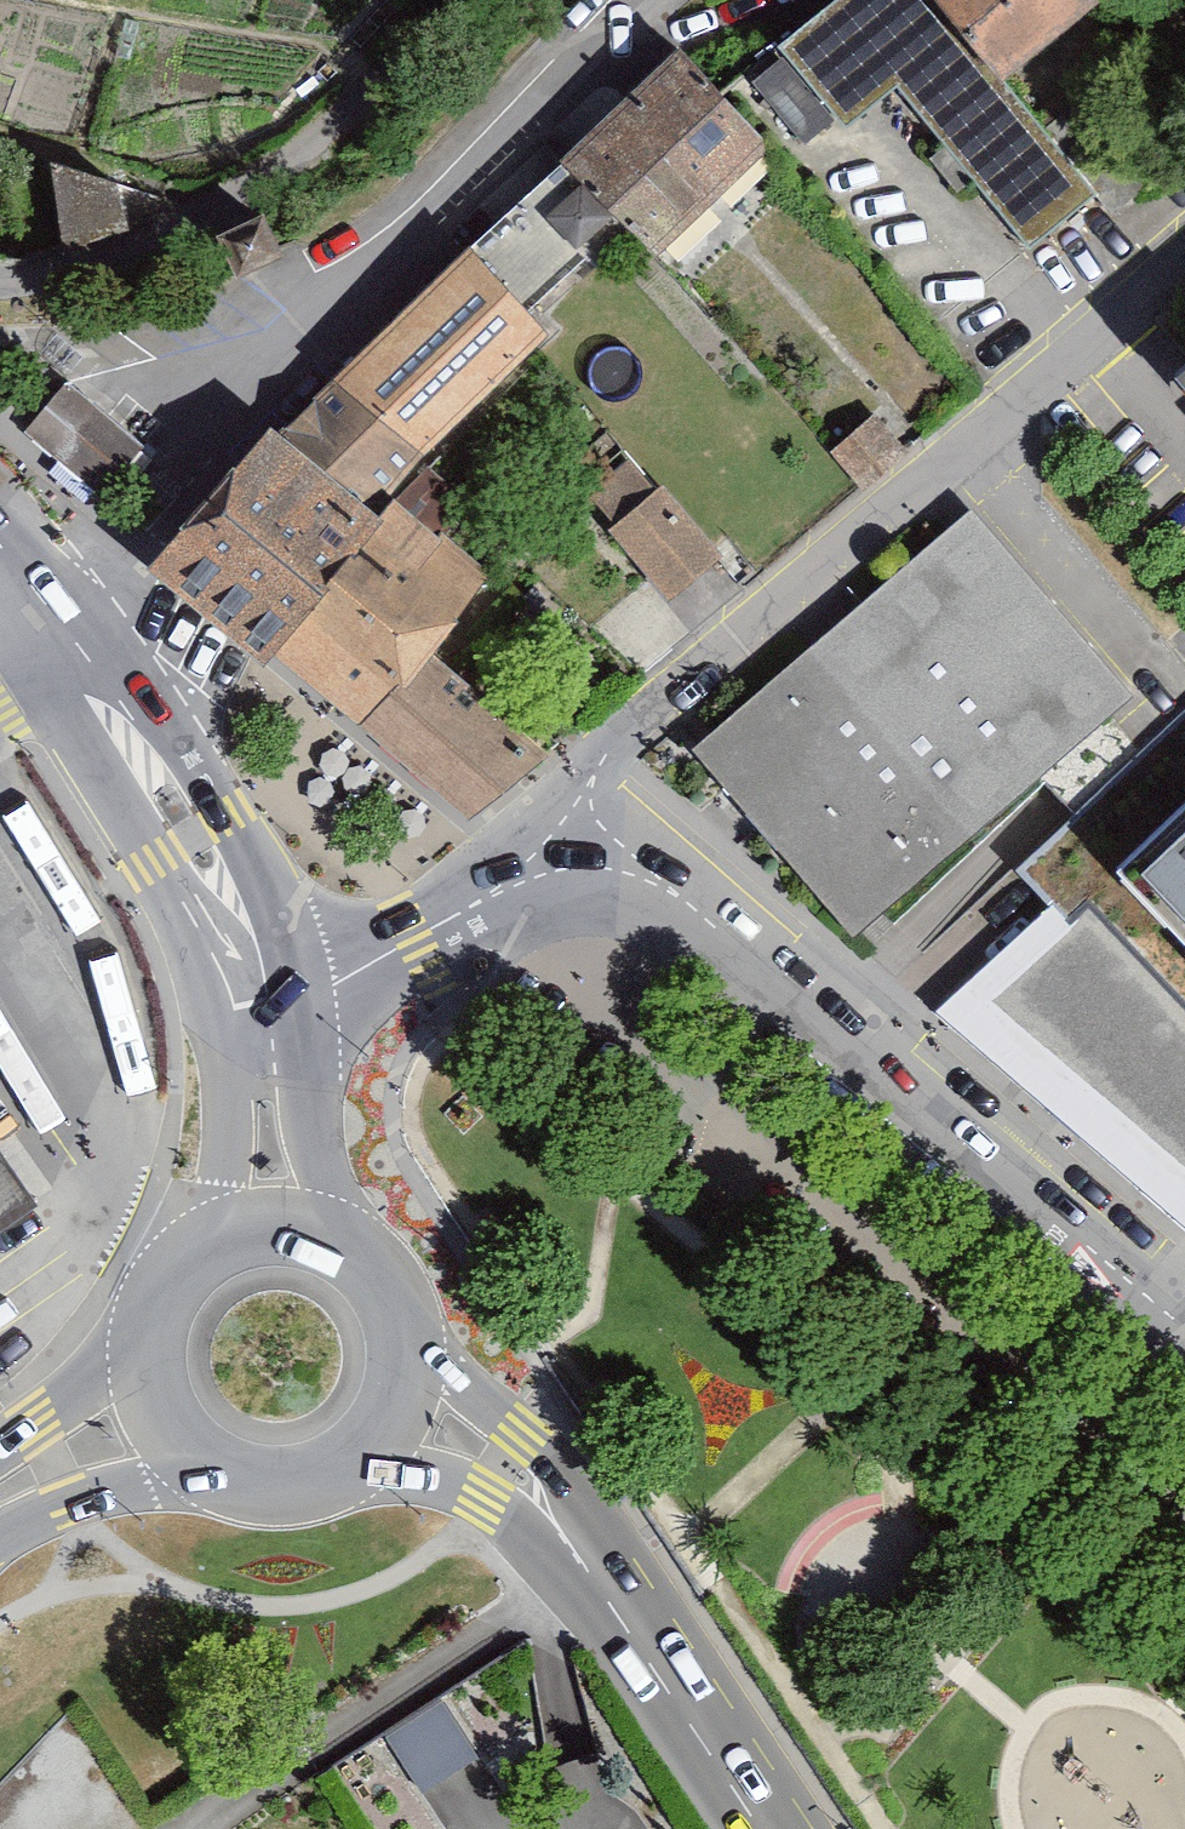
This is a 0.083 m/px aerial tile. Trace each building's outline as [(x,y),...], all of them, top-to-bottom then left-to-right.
[(771,43),(836,121),(890,81),(1026,243),(1087,192),(994,79),(929,0),(824,0),(771,43)] [(1080,0),(931,0),(994,79),(1085,7),(1080,0)] [(667,54),(451,261),(501,313),(567,250),(595,279),(632,244),(649,262),(763,153),(667,54)] [(66,165),(58,215),(112,223),(120,173),(66,165)] [(1148,375),(1184,419),(1184,343),(1148,375)] [(129,450),(48,380),(1,433),(82,505),(129,450)] [(141,569),(451,821),(527,756),(405,651),(473,571),(434,538),(476,489),(373,401),(313,471),(274,434),(141,569)] [(869,417),(826,455),(859,494),(903,456),(869,417)] [(657,488),(596,537),(655,609),(716,561),(657,488)] [(1121,695),(960,514),(687,754),(848,936),(1121,695)] [(1067,850),(1184,973),(1184,738),(1067,850)] [(962,971),(1160,1145),(1184,1124),(1184,1022),(1041,875),(962,971)] [(34,1206),(0,1157),(0,1229),(34,1206)] [(475,1751),(441,1699),(387,1734),(421,1786),(475,1751)]
